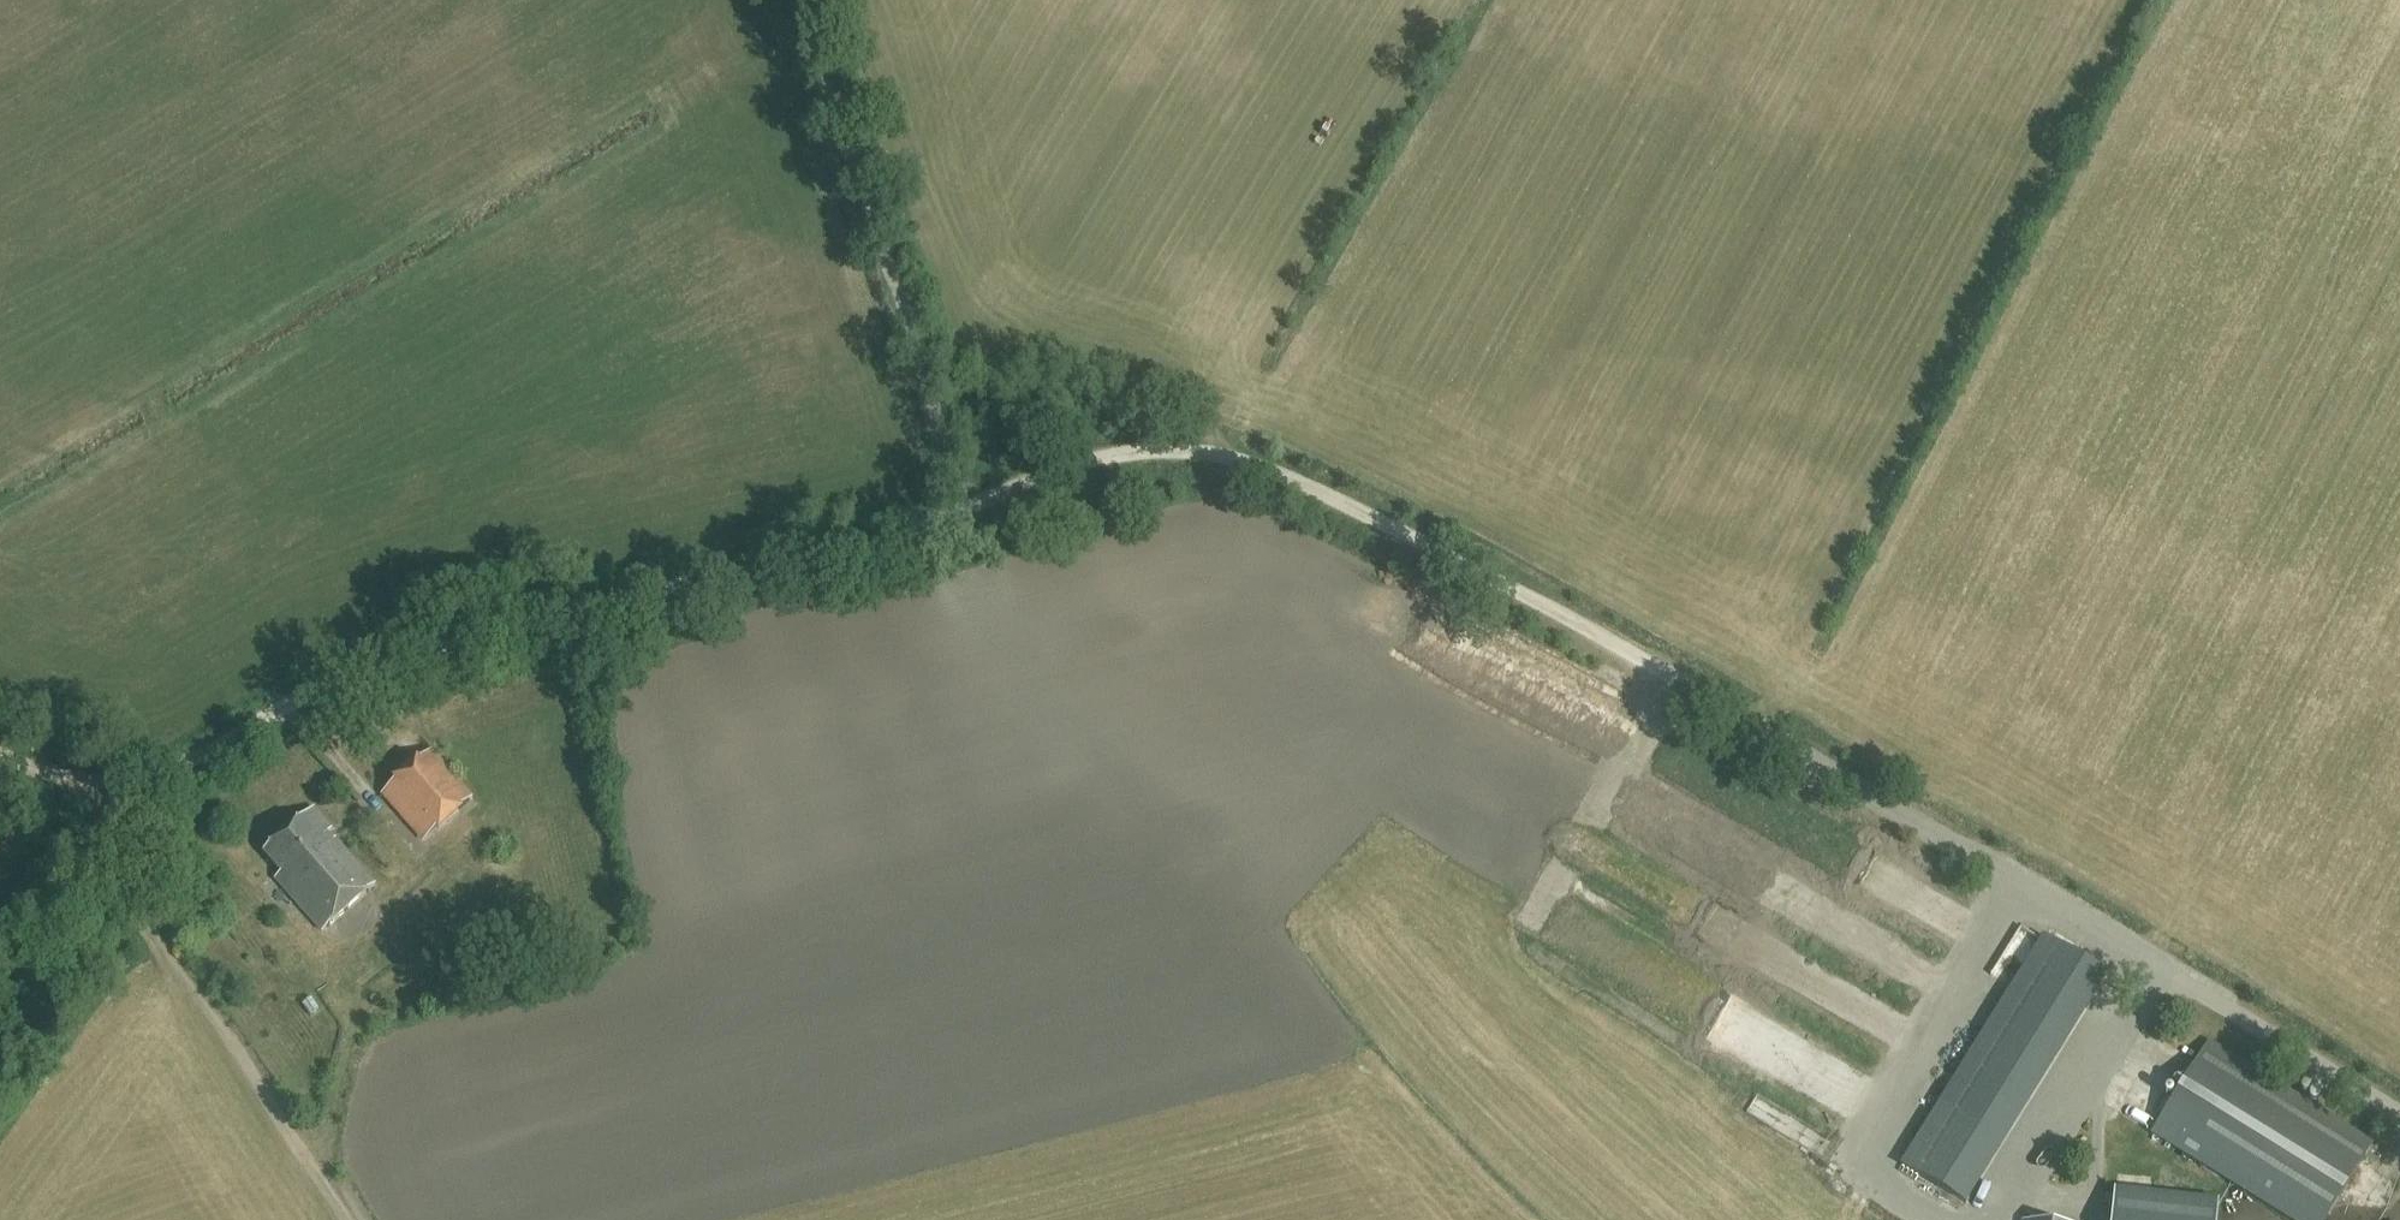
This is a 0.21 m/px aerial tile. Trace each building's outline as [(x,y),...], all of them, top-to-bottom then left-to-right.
[(424,838),(474,795),(432,748),(383,792),(424,838)] [(322,930),(374,883),(328,831),(331,828),(313,807),(264,850),(282,870),(275,876),(322,930)] [(1899,1163),(1965,1205),(2107,982),(2041,940),(1899,1163)] [(2292,1219),(2324,1219),(2371,1144),(2206,1042),(2151,1132),(2292,1219)] [(2361,1195),(2394,1209),(2399,1197),(2399,1145),(2396,1154),(2382,1148),(2361,1195)] [(2218,1200),(2114,1188),(2111,1219),(2216,1219),(2218,1200)]
